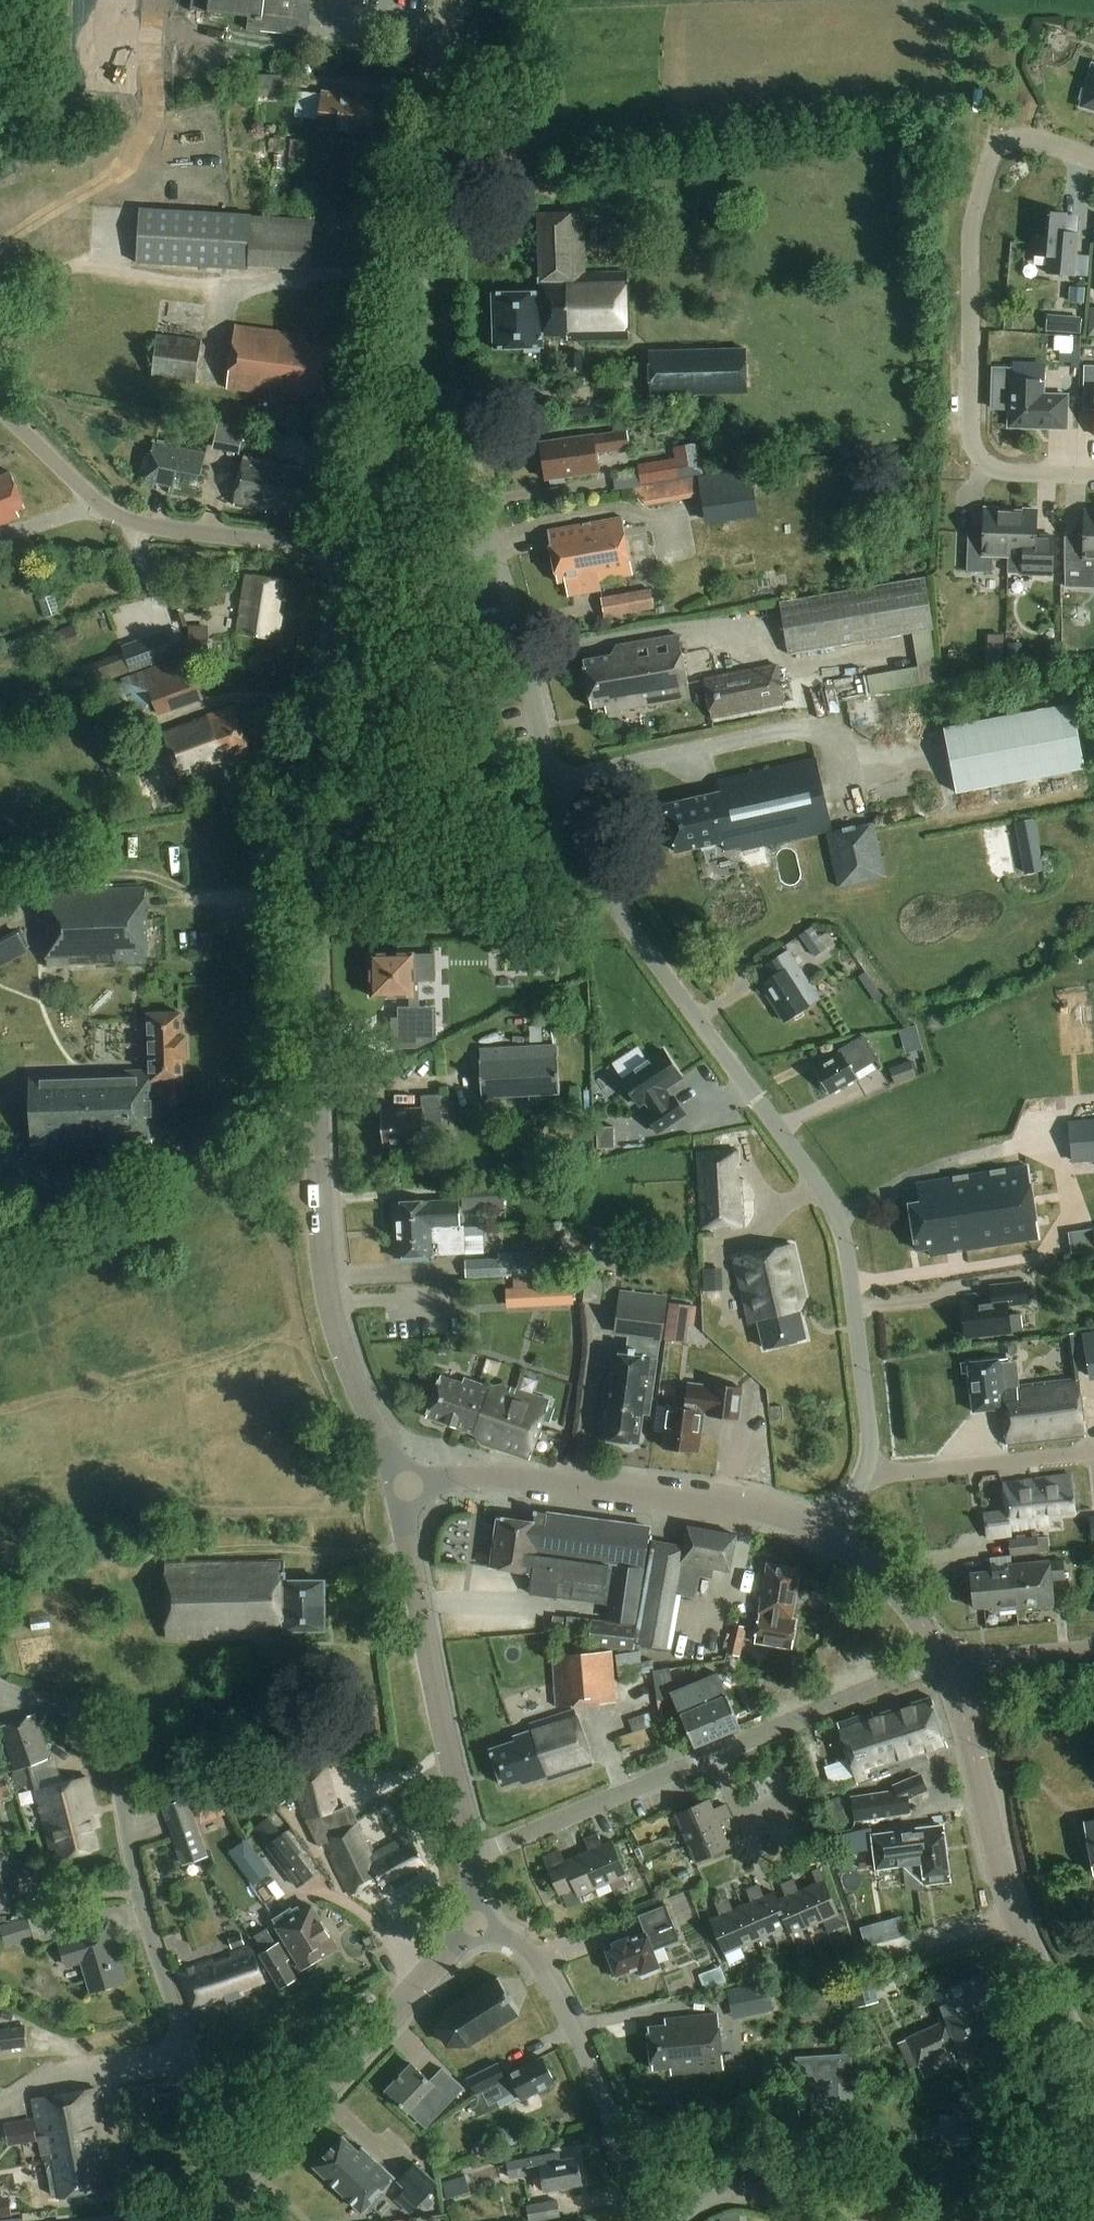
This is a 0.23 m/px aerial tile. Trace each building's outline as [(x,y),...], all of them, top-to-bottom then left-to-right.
[(209,11),(250,16),(248,28),(305,35),(309,0),(211,0),(209,11)] [(1093,65),(1086,88),(1082,89),(1079,100),(1082,103),(1081,107),(1093,111),(1093,66),(1093,65)] [(255,75),(254,89),(283,90),(283,76),(255,75)] [(339,93),(321,91),(321,94),(295,93),(293,115),(317,118),(316,126),(371,133),(375,101),(338,97),(339,93)] [(290,140),(289,161),(300,162),(302,140),(290,140)] [(140,208),(137,263),(248,270),(248,267),(251,216),(251,215),(140,208)] [(1077,233),(1063,232),(1065,214),(1036,212),(1032,255),(1049,257),(1047,274),(1073,276),(1077,233)] [(583,274),(582,215),(538,216),(539,291),(492,292),(493,348),(542,347),(541,337),(565,336),(565,342),(629,341),(628,273),(583,274)] [(1063,315),(1061,332),(1079,333),(1080,316),(1063,315)] [(310,336),(236,325),(227,388),(307,399),(309,391),(322,393),(328,349),(308,346),(310,336)] [(197,385),(202,342),(157,336),(151,379),(197,385)] [(703,396),(719,395),(721,395),(748,395),(746,348),(736,348),(735,348),(695,350),(676,350),(678,397),(703,396)] [(568,351),(567,370),(582,370),(583,352),(568,351)] [(1084,366),(1082,410),(1093,410),(1093,366),(1084,366)] [(1066,429),(1067,396),(1042,395),(1043,381),(1010,380),(1009,422),(1008,422),(1008,427),(1019,427),(1066,429)] [(278,404),(276,422),(291,423),(293,405),(278,404)] [(241,451),(248,423),(221,417),(215,444),(241,451)] [(628,449),(624,423),(612,424),(613,433),(541,443),(547,481),(549,481),(549,485),(565,483),(564,477),(598,472),(595,452),(615,450),(615,451),(618,451),(628,449)] [(614,491),(621,490),(640,487),(640,484),(664,480),(702,474),(697,444),(675,448),(677,458),(637,464),(638,468),(611,473),(614,491)] [(155,445),(152,455),(145,487),(196,498),(205,456),(155,445)] [(299,469),(245,457),(234,505),(288,518),(290,511),(304,514),(313,477),(298,474),(299,469)] [(699,476),(707,525),(759,516),(751,468),(699,476)] [(27,507),(14,472),(0,477),(0,527),(24,518),(20,509),(27,507)] [(640,487),(621,490),(623,500),(636,498),(643,506),(668,502),(664,480),(640,484),(640,487)] [(993,555),(1009,556),(1010,512),(998,511),(998,508),(984,508),(983,534),(968,533),(967,572),(992,573),(993,555)] [(1010,512),(1009,556),(1022,557),(1022,574),(1051,575),(1053,536),(1036,536),(1037,509),(1023,509),(1023,512),(1010,512)] [(1085,511),(1083,542),(1065,541),(1066,587),(1083,587),(1084,576),(1093,576),(1093,511),(1085,511)] [(631,576),(622,521),(548,532),(556,584),(565,583),(567,597),(599,592),(597,581),(631,576)] [(283,581),(248,575),(239,633),(269,637),(270,631),(280,632),(283,615),(278,614),(283,581)] [(790,655),(933,630),(924,579),(781,603),(790,655)] [(651,589),(601,598),(604,618),(654,609),(651,589)] [(54,634),(61,650),(81,641),(74,625),(54,634)] [(170,643),(176,657),(190,651),(208,651),(207,625),(189,626),(190,636),(184,638),(170,643)] [(91,687),(131,672),(131,673),(175,657),(165,630),(121,646),(124,653),(84,668),(91,687)] [(991,631),(991,665),(1005,665),(1005,631),(991,631)] [(688,699),(676,636),(615,647),(611,656),(582,661),(590,709),(603,707),(604,714),(688,699)] [(1022,665),(1022,643),(1008,643),(1007,665),(1022,665)] [(134,719),(157,711),(158,716),(204,699),(188,654),(121,679),(122,684),(110,688),(118,709),(129,705),(134,719)] [(776,663),(703,678),(711,719),(784,704),(776,663)] [(923,664),(871,670),(873,686),(925,680),(923,664)] [(944,727),(956,793),(1084,769),(1072,703),(944,727)] [(252,752),(234,705),(164,731),(183,781),(218,768),(217,765),(252,752)] [(833,832),(817,759),(719,780),(711,793),(667,803),(674,837),(669,837),(671,847),(676,846),(677,851),(702,845),(703,848),(716,846),(715,843),(724,841),(726,849),(741,846),(741,849),(827,831),(838,886),(885,876),(874,824),(833,832)] [(226,770),(215,775),(220,787),(231,782),(226,770)] [(1033,820),(1015,824),(1017,837),(1036,833),(1033,820)] [(49,964),(114,961),(147,960),(145,889),(47,892),(49,964)] [(799,936),(814,958),(827,950),(811,927),(799,936)] [(32,949),(23,929),(0,940),(0,964),(32,949)] [(785,1020),(812,1003),(818,999),(787,950),(762,965),(769,976),(761,981),(785,1020)] [(414,971),(436,971),(436,952),(372,954),(374,996),(415,996),(414,971)] [(866,972),(858,977),(872,997),(879,992),(866,972)] [(151,1095),(154,1094),(177,1094),(177,1081),(184,1081),(183,1054),(189,1054),(188,1036),(183,1036),(182,1012),(148,1013),(150,1070),(29,1073),(32,1149),(152,1145),(151,1095)] [(878,1059),(864,1035),(839,1050),(841,1054),(816,1069),(830,1092),(856,1076),(854,1073),(878,1059)] [(481,1050),(481,1061),(483,1098),(562,1094),(560,1057),(559,1057),(559,1046),(481,1050)] [(671,1100),(664,1089),(682,1078),(664,1051),(621,1078),(639,1106),(646,1101),(653,1112),(646,1117),(657,1133),(685,1115),(674,1098),(671,1100)] [(910,1062),(890,1069),(895,1084),(915,1077),(910,1062)] [(449,1096),(440,1096),(423,1097),(423,1109),(384,1112),(386,1145),(424,1143),(423,1125),(442,1124),(441,1114),(450,1113),(449,1096)] [(1071,1124),(1074,1161),(1093,1160),(1093,1123),(1071,1124)] [(614,1128),(597,1128),(597,1152),(614,1152),(614,1128)] [(702,1229),(740,1226),(737,1152),(698,1154),(702,1229)] [(1037,1240),(1027,1167),(917,1183),(920,1203),(910,1204),(917,1250),(928,1249),(929,1256),(1037,1240)] [(502,1183),(487,1184),(488,1207),(504,1206),(502,1183)] [(395,1230),(433,1228),(433,1222),(449,1221),(459,1221),(458,1200),(431,1201),(394,1202),(395,1230)] [(576,1204),(567,1205),(568,1220),(577,1219),(576,1204)] [(464,1234),(450,1234),(433,1235),(433,1228),(395,1230),(397,1258),(434,1256),(451,1255),(465,1254),(464,1234)] [(804,1300),(791,1246),(734,1259),(749,1324),(757,1322),(763,1349),(805,1340),(798,1312),(804,1300)] [(514,1276),(514,1277),(534,1276),(534,1275),(536,1275),(535,1251),(498,1253),(498,1258),(465,1260),(466,1278),(514,1276)] [(570,1255),(555,1256),(556,1269),(571,1269),(570,1255)] [(705,1264),(706,1287),(724,1286),(723,1264),(705,1264)] [(534,1276),(514,1277),(514,1288),(506,1288),(507,1307),(573,1304),(572,1285),(541,1286),(540,1277),(534,1277),(534,1276)] [(1020,1313),(1009,1314),(1008,1306),(1029,1303),(1027,1283),(990,1287),(992,1301),(962,1304),(965,1337),(1011,1332),(1022,1331),(1020,1313)] [(620,1291),(614,1332),(662,1339),(668,1297),(620,1291)] [(669,1303),(665,1340),(685,1343),(687,1326),(695,1327),(697,1307),(669,1303)] [(1081,1335),(1087,1383),(1093,1382),(1093,1333),(1081,1335)] [(658,1359),(611,1353),(607,1387),(606,1386),(601,1423),(604,1424),(602,1439),(623,1442),(626,1445),(631,1446),(634,1444),(636,1444),(641,1413),(649,1414),(658,1359)] [(1010,1385),(1007,1358),(968,1363),(973,1412),(1003,1408),(1007,1446),(1085,1436),(1079,1379),(1017,1386),(1017,1384),(1010,1385)] [(463,1383),(441,1376),(427,1418),(474,1434),(482,1443),(532,1460),(550,1401),(497,1384),(495,1390),(464,1380),(463,1383)] [(742,1389),(712,1385),(711,1394),(688,1391),(685,1408),(669,1406),(663,1450),(698,1455),(700,1436),(697,1436),(701,1413),(708,1414),(708,1415),(738,1419),(742,1389)] [(781,1406),(770,1407),(771,1420),(782,1420),(781,1406)] [(1071,1475),(1028,1481),(1032,1527),(1048,1524),(1047,1515),(1076,1512),(1071,1475)] [(1032,1527),(1028,1481),(1003,1484),(1007,1511),(984,1514),(987,1538),(1011,1535),(1011,1531),(1032,1527)] [(546,1584),(547,1577),(576,1582),(574,1596),(604,1601),(609,1566),(616,1567),(610,1611),(637,1615),(643,1571),(645,1572),(650,1530),(547,1515),(535,1513),(534,1524),(498,1518),(491,1568),(535,1574),(534,1582),(546,1584)] [(684,1546),(658,1541),(649,1590),(645,1589),(638,1628),(636,1646),(671,1652),(680,1596),(695,1599),(698,1577),(711,1579),(712,1569),(729,1572),(735,1536),(687,1528),(684,1546)] [(1047,1540),(1037,1541),(1037,1537),(1009,1540),(1011,1555),(1048,1551),(1047,1540)] [(1012,1564),(1011,1556),(992,1558),(993,1571),(971,1573),(975,1608),(992,1606),(993,1611),(1017,1609),(1012,1564)] [(1012,1564),(1017,1609),(1054,1605),(1051,1580),(1065,1579),(1063,1560),(1049,1561),(1012,1564)] [(285,1581),(285,1561),(165,1562),(168,1638),(267,1637),(267,1634),(286,1634),(285,1631),(325,1630),(325,1581),(285,1581)] [(793,1569),(765,1565),(753,1641),(790,1647),(794,1621),(790,1620),(797,1574),(793,1569)] [(563,1650),(586,1653),(590,1621),(567,1618),(563,1650)] [(632,1652),(635,1651),(636,1646),(638,1628),(592,1621),(590,1645),(632,1652)] [(732,1624),(725,1654),(740,1657),(747,1627),(732,1624)] [(279,1647),(266,1647),(266,1664),(279,1663),(279,1647)] [(635,1651),(632,1652),(617,1654),(621,1676),(654,1671),(652,1660),(641,1662),(639,1650),(635,1651)] [(558,1708),(617,1703),(613,1651),(554,1656),(558,1708)] [(695,1746),(741,1727),(719,1673),(674,1691),(671,1668),(655,1671),(660,1699),(675,1696),(695,1746)] [(948,1747),(932,1697),(874,1716),(872,1711),(838,1723),(857,1784),(929,1761),(927,1754),(948,1747)] [(658,1710),(629,1720),(633,1733),(661,1723),(658,1710)] [(36,1711),(0,1724),(16,1768),(53,1755),(36,1711)] [(549,1780),(594,1765),(576,1713),(532,1727),(533,1731),(514,1737),(516,1742),(491,1750),(503,1786),(522,1780),(523,1784),(548,1776),(549,1780)] [(338,1812),(327,1766),(295,1774),(306,1819),(319,1846),(329,1842),(334,1853),(331,1854),(350,1894),(378,1879),(383,1887),(390,1883),(393,1888),(420,1873),(417,1868),(425,1864),(409,1835),(375,1853),(369,1840),(365,1842),(356,1823),(353,1824),(346,1809),(338,1812)] [(22,1769),(12,1773),(18,1789),(27,1785),(22,1769)] [(285,1769),(267,1779),(279,1802),(298,1792),(285,1769)] [(5,1771),(0,1773),(0,1800),(13,1796),(5,1771)] [(851,1796),(854,1821),(910,1813),(908,1799),(928,1791),(920,1773),(892,1785),(895,1791),(851,1796)] [(100,1826),(87,1776),(36,1789),(51,1849),(58,1847),(61,1858),(99,1848),(94,1828),(100,1826)] [(831,1781),(818,1786),(822,1795),(835,1791),(831,1781)] [(191,1794),(201,1822),(225,1814),(215,1786),(191,1794)] [(820,1804),(827,1827),(848,1820),(840,1797),(820,1804)] [(188,1798),(162,1807),(182,1866),(208,1857),(188,1798)] [(675,1814),(682,1830),(728,1811),(725,1804),(713,1809),(709,1799),(675,1814)] [(682,1830),(689,1846),(723,1831),(719,1822),(731,1817),(728,1811),(682,1830)] [(254,1829),(297,1888),(314,1876),(299,1855),(303,1853),(287,1831),(282,1834),(270,1817),(254,1829)] [(872,1835),(876,1862),(877,1868),(904,1865),(907,1885),(950,1880),(947,1853),(943,1826),(872,1835)] [(834,1853),(834,1856),(835,1856),(874,1849),(873,1844),(871,1845),(868,1829),(832,1836),(834,1853)] [(727,1840),(723,1831),(689,1846),(696,1862),(741,1842),(738,1835),(727,1840)] [(591,1836),(610,1882),(626,1875),(612,1841),(602,1845),(597,1834),(591,1836)] [(589,1851),(577,1856),(591,1890),(610,1882),(591,1836),(584,1839),(589,1851)] [(247,1839),(229,1851),(243,1870),(255,1886),(272,1874),(260,1857),(247,1839)] [(591,1890),(577,1856),(565,1861),(560,1849),(543,1857),(559,1894),(575,1887),(578,1895),(591,1890)] [(10,1910),(7,1857),(0,1857),(0,1911),(10,1910)] [(808,1887),(823,1920),(839,1914),(819,1868),(812,1871),(817,1883),(808,1887)] [(807,1927),(823,1920),(808,1887),(799,1891),(794,1879),(787,1882),(807,1927)] [(791,1934),(807,1927),(787,1882),(781,1885),(786,1896),(777,1900),(776,1900),(787,1926),(791,1934)] [(759,1884),(753,1887),(772,1933),(787,1926),(776,1900),(777,1900),(774,1892),(764,1896),(759,1884)] [(704,1885),(691,1891),(693,1896),(695,1900),(708,1895),(706,1891),(704,1885)] [(751,1902),(742,1906),(756,1940),(772,1933),(753,1887),(746,1890),(751,1902)] [(728,1898),(722,1901),(741,1946),(756,1940),(742,1906),(733,1910),(728,1898)] [(741,1946),(722,1901),(715,1903),(720,1915),(710,1919),(725,1953),(741,1946)] [(273,1923),(300,1969),(303,1968),(308,1970),(320,1963),(320,1957),(337,1947),(312,1906),(302,1912),(299,1908),(297,1909),(294,1905),(271,1919),(273,1923)] [(680,1940),(666,1905),(638,1915),(645,1932),(628,1938),(628,1937),(613,1943),(614,1946),(606,1949),(611,1962),(608,1963),(613,1977),(639,1967),(643,1977),(661,1970),(653,1950),(680,1940)] [(27,1918),(0,1925),(6,1946),(33,1939),(27,1918)] [(80,1934),(76,1935),(75,1932),(58,1936),(67,1965),(82,1961),(91,1991),(126,1980),(119,1957),(116,1958),(114,1949),(116,1948),(113,1936),(110,1937),(107,1927),(110,1926),(108,1922),(79,1930),(80,1934)] [(280,1990),(297,1979),(283,1957),(286,1955),(279,1944),(276,1946),(265,1930),(255,1936),(265,1954),(261,1956),(280,1990)] [(241,1933),(228,1938),(232,1949),(245,1944),(241,1933)] [(247,1985),(258,1982),(246,1948),(179,1971),(191,2006),(210,2001),(209,1996),(223,1992),(225,1999),(249,1992),(247,1985)] [(721,1967),(698,1975),(705,1993),(727,1984),(721,1967)] [(942,2022),(907,2038),(897,2043),(903,2055),(953,2032),(950,2025),(962,2019),(959,2014),(977,2006),(975,2000),(995,1991),(985,1971),(935,1994),(941,2008),(937,2010),(942,2022)] [(519,2010),(497,1976),(445,2010),(436,2028),(447,2045),(468,2043),(519,2010)] [(872,1976),(846,1982),(853,2008),(878,2001),(872,1976)] [(758,1999),(761,2012),(773,2010),(767,1982),(727,1990),(731,2004),(758,1999)] [(919,2065),(951,2050),(956,2039),(986,2025),(989,2031),(1006,2023),(1000,2012),(1003,2010),(995,1991),(975,2000),(977,2006),(959,2014),(962,2019),(950,2025),(953,2032),(903,2055),(909,2070),(919,2065)] [(671,2073),(723,2068),(717,2014),(665,2019),(666,2025),(648,2027),(653,2069),(670,2067),(671,2073)] [(0,2029),(0,2043),(1,2051),(28,2048),(25,2026),(0,2029)] [(851,2053),(796,2057),(799,2103),(811,2102),(814,2138),(842,2136),(842,2130),(839,2084),(853,2083),(853,2082),(851,2053)] [(499,2108),(496,2100),(517,2090),(522,2099),(555,2083),(542,2057),(509,2073),(510,2076),(505,2079),(498,2064),(469,2078),(477,2094),(483,2091),(485,2095),(470,2101),(478,2118),(499,2108)] [(407,2111),(409,2110),(427,2127),(463,2088),(442,2068),(431,2080),(412,2063),(385,2090),(407,2111)] [(98,2162),(108,2160),(95,2089),(34,2099),(46,2163),(53,2161),(60,2197),(103,2189),(98,2162)] [(956,2145),(970,2145),(969,2125),(958,2125),(956,2125),(956,2138),(956,2144),(956,2145)] [(510,2132),(497,2139),(502,2148),(515,2142),(510,2132)] [(363,2212),(389,2185),(396,2178),(363,2147),(359,2150),(343,2135),(313,2166),(363,2212)] [(559,2153),(507,2162),(510,2177),(540,2172),(544,2192),(583,2185),(577,2157),(560,2160),(559,2153)] [(438,2184),(414,2162),(397,2181),(420,2203),(438,2184)] [(498,2164),(468,2172),(473,2184),(502,2176),(498,2164)] [(930,2177),(930,2186),(938,2191),(945,2186),(945,2177),(938,2173),(930,2177)] [(442,2181),(448,2199),(469,2193),(464,2174),(442,2181)] [(12,2213),(11,2195),(0,2195),(0,2214),(12,2213)] [(560,2216),(557,2200),(527,2205),(530,2220),(532,2220),(560,2216)]
